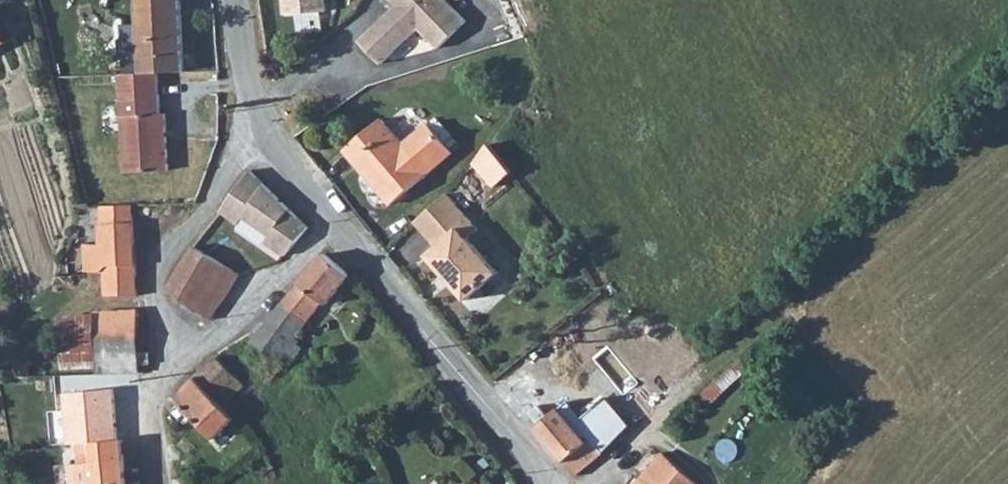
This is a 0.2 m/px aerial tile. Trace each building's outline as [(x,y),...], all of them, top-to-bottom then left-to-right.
[(185,75),(182,0),(139,0),(139,19),(127,20),(128,32),(126,35),(128,76),(159,75),(185,75)] [(283,16),(325,11),(324,0),(281,0),(283,16)] [(398,7),(362,39),(383,63),(427,25),(443,43),(468,21),(449,0),(392,0),(398,7)] [(128,76),(121,76),(124,172),(168,171),(166,113),(161,113),(159,75),(128,76)] [(448,152),(424,123),(400,144),(379,120),(341,151),(387,205),(448,152)] [(255,171),(224,212),(243,224),(249,217),(274,235),(268,244),(289,255),(309,228),(255,171)] [(446,197),(414,224),(435,249),(425,257),(463,304),(496,278),(466,242),(476,233),(446,197)] [(103,277),(103,300),(136,299),(132,206),(100,207),(102,249),(85,250),(86,277),(103,277)] [(240,277),(195,248),(166,291),(210,321),(240,277)] [(326,306),(349,277),(339,269),(324,256),(281,308),(305,326),(322,302),(326,306)] [(305,326),(281,308),(273,317),(254,345),(274,359),(269,368),(279,374),(285,366),(289,368),(304,346),(295,339),(305,326)] [(95,375),(109,375),(137,375),(137,367),(149,366),(148,354),(137,354),(135,329),(138,329),(137,311),(90,312),(95,375)] [(629,348),(637,342),(630,332),(622,339),(629,348)] [(250,395),(218,359),(197,382),(224,410),(230,405),(235,410),(250,395)] [(224,410),(197,382),(177,401),(184,408),(195,420),(216,440),(235,422),(224,410)] [(77,483),(128,483),(117,387),(85,390),(84,385),(72,386),(75,408),(82,407),(86,404),(93,465),(75,468),(77,483)] [(574,478),(610,445),(572,398),(534,429),(574,478)] [(184,408),(177,401),(171,406),(178,413),(184,408)] [(661,454),(645,474),(655,483),(690,483),(661,454)] [(645,474),(636,483),(655,483),(645,474)]
